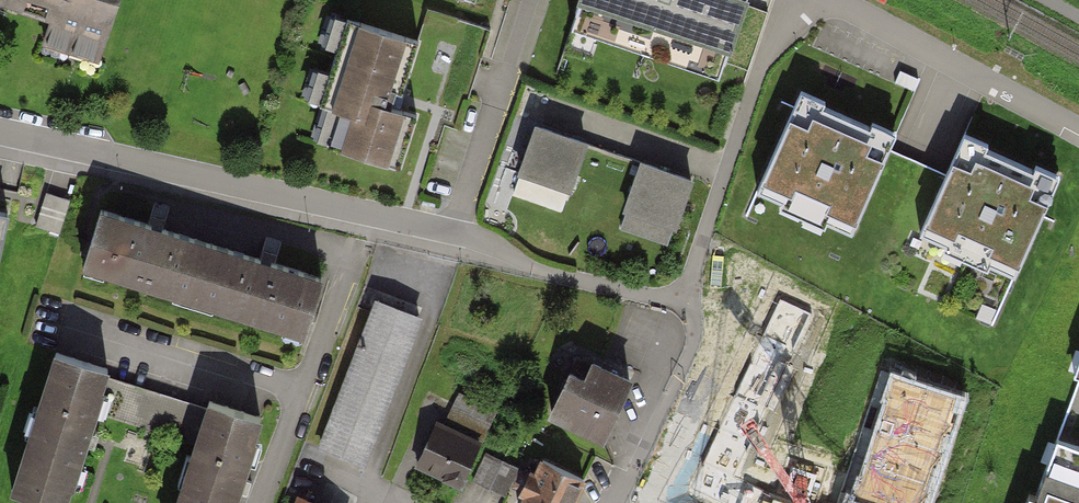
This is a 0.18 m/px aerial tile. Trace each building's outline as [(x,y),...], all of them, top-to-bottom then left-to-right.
[(51,17),(43,42),(98,59),(116,0),(0,0),(0,2),(51,17)] [(570,27),(720,78),(746,0),(579,0),(570,27)] [(416,40),(349,16),(318,104),(338,111),(327,142),(397,167),(417,111),(394,103),(416,40)] [(897,129),(801,88),(756,192),(852,233),(897,129)] [(572,190),(589,137),(535,119),(517,172),(572,190)] [(1061,172),(965,130),(920,232),(945,244),(943,248),(989,267),(990,264),(1015,275),(1061,172)] [(695,175),(641,156),(622,209),(677,228),(695,175)] [(39,224),(64,231),(72,205),(46,198),(39,224)] [(193,305),(212,245),(97,209),(79,267),(193,305)] [(319,278),(212,245),(193,305),(301,338),(319,278)] [(419,317),(377,301),(320,446),(361,462),(419,317)] [(56,351),(12,490),(55,502),(64,502),(107,367),(56,351)] [(630,380),(593,363),(585,380),(569,372),(550,413),(603,438),(630,380)] [(493,410),(459,394),(444,427),(436,423),(418,463),(460,482),(493,410)] [(207,399),(173,502),(228,502),(257,414),(207,399)] [(1058,436),(1036,493),(1029,490),(1024,502),(1078,502),(1078,444),(1058,436)] [(517,467),(487,453),(474,480),(504,495),(517,467)] [(543,460),(536,475),(530,472),(520,492),(526,494),(522,502),(571,502),(583,479),(543,460)]
